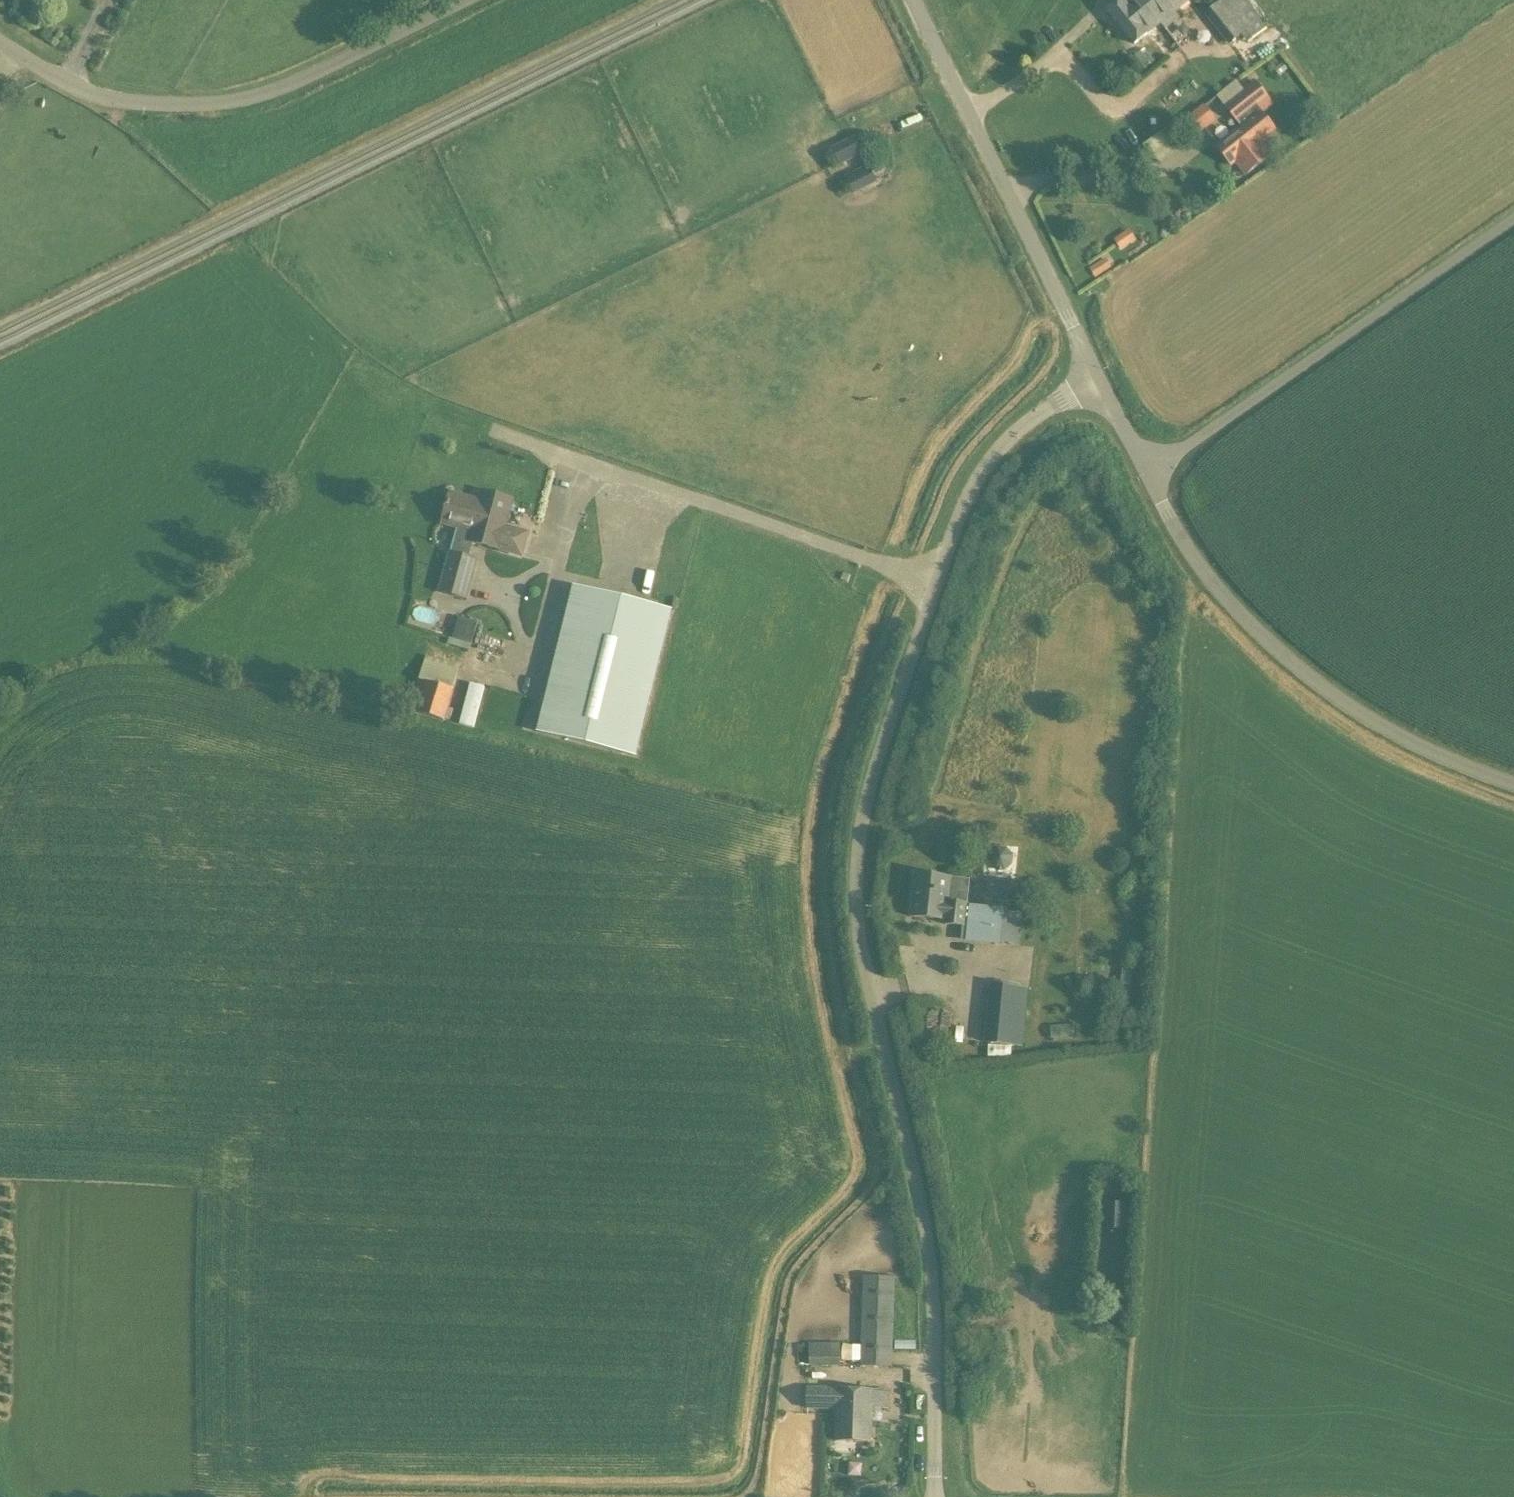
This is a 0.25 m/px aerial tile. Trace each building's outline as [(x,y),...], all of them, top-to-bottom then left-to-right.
[(1161,24),(1152,12),(1152,10),(1145,0),(1123,0),(1109,11),(1135,44),(1161,24)] [(1152,10),(1152,12),(1161,24),(1192,0),(1145,0),(1152,10)] [(1229,0),(1222,0),(1204,15),(1229,46),(1252,28),(1229,0)] [(1276,131),(1262,114),(1274,104),(1253,78),(1242,87),(1237,80),(1216,97),(1241,128),(1216,148),(1231,167),(1236,162),(1247,175),(1270,156),(1260,144),(1276,131)] [(1204,107),(1185,123),(1195,136),(1214,121),(1204,107)] [(844,163),(868,152),(860,135),(836,147),(844,163)] [(861,191),(882,177),(871,162),(851,176),(861,191)] [(1147,242),(1136,226),(1114,240),(1125,256),(1147,242)] [(529,534),(505,528),(513,501),(482,492),(479,502),(451,494),(443,524),(456,528),(439,592),(467,600),(478,559),(470,557),(473,543),(523,556),(529,534)] [(537,732),(636,756),(672,611),(573,586),(537,732)] [(471,644),(478,622),(459,617),(452,638),(471,644)] [(457,674),(425,664),(411,710),(474,729),(479,714),(448,704),(457,674)] [(990,853),(989,863),(995,870),(1004,871),(1011,865),(1012,856),(1007,849),(997,848),(990,853)] [(969,903),(948,901),(950,878),(916,875),(912,917),(944,920),(943,925),(1012,932),(1014,915),(968,910),(969,903)] [(997,1012),(969,1009),(964,1066),(991,1069),(997,1012)] [(1110,1227),(1132,1227),(1132,1201),(1111,1201),(1110,1227)] [(859,1366),(892,1367),(895,1277),(863,1276),(859,1366)] [(810,1366),(840,1366),(840,1343),(809,1343),(810,1366)] [(807,1409),(836,1410),(835,1440),(871,1441),(872,1408),(890,1408),(890,1391),(808,1388),(807,1409)]
